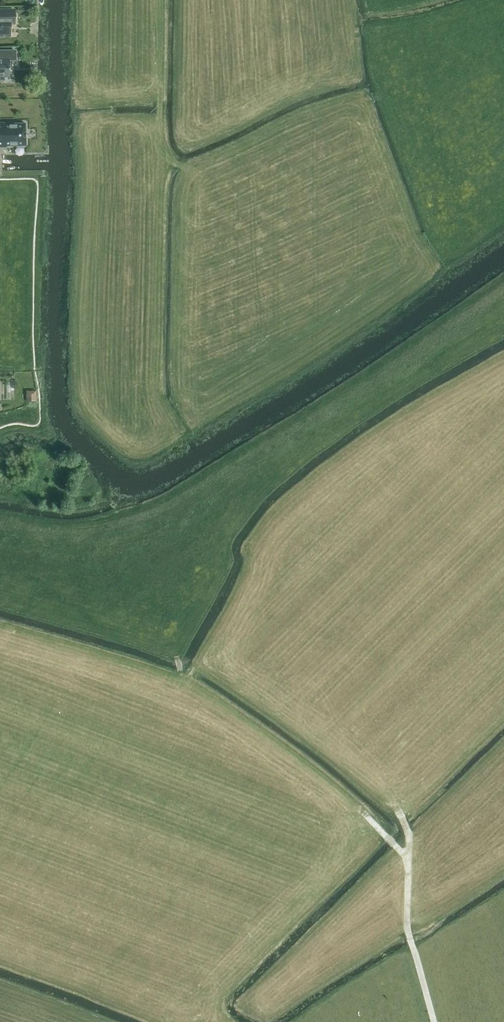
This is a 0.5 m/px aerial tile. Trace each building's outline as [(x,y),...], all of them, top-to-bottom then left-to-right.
[(10,35),(9,23),(14,23),(14,10),(0,10),(0,35),(10,35)] [(15,50),(0,51),(0,79),(4,79),(4,76),(9,76),(9,77),(9,59),(15,59),(15,50)] [(6,146),(6,145),(26,145),(25,123),(11,123),(11,124),(6,124),(6,122),(0,122),(0,147),(6,146)] [(27,401),(35,401),(35,391),(26,391),(27,401)]
